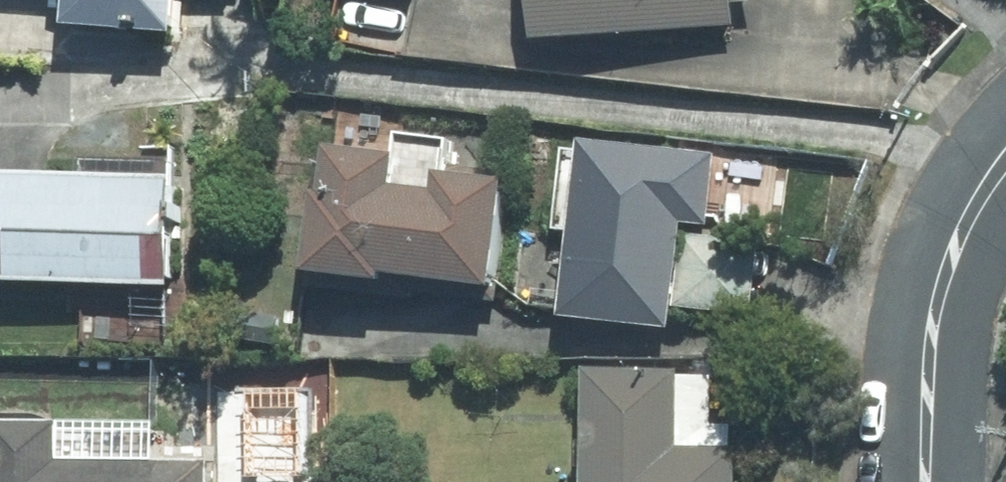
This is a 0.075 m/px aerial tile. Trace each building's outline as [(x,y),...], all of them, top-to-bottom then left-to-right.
[(86,32),(201,36),(203,0),(87,0),(86,32)] [(554,31),(750,24),(750,0),(764,0),(553,0),(554,31)] [(419,191),(422,146),(365,141),(361,186),(344,185),(338,264),(524,278),(531,173),(459,167),(457,193),(419,191)] [(700,237),(731,239),(731,145),(565,146),(565,227),(555,227),(555,308),(588,308),(588,327),(688,326),(688,308),(697,307),(700,237)] [(0,167),(0,278),(187,286),(191,175),(0,167)] [(700,237),(697,307),(767,307),(767,239),(731,239),(700,237)] [(758,428),(721,427),(723,362),(604,358),(600,481),(756,481),(758,428)] [(224,461),(76,459),(77,418),(9,417),(8,459),(0,458),(0,481),(224,481),(224,461)]
